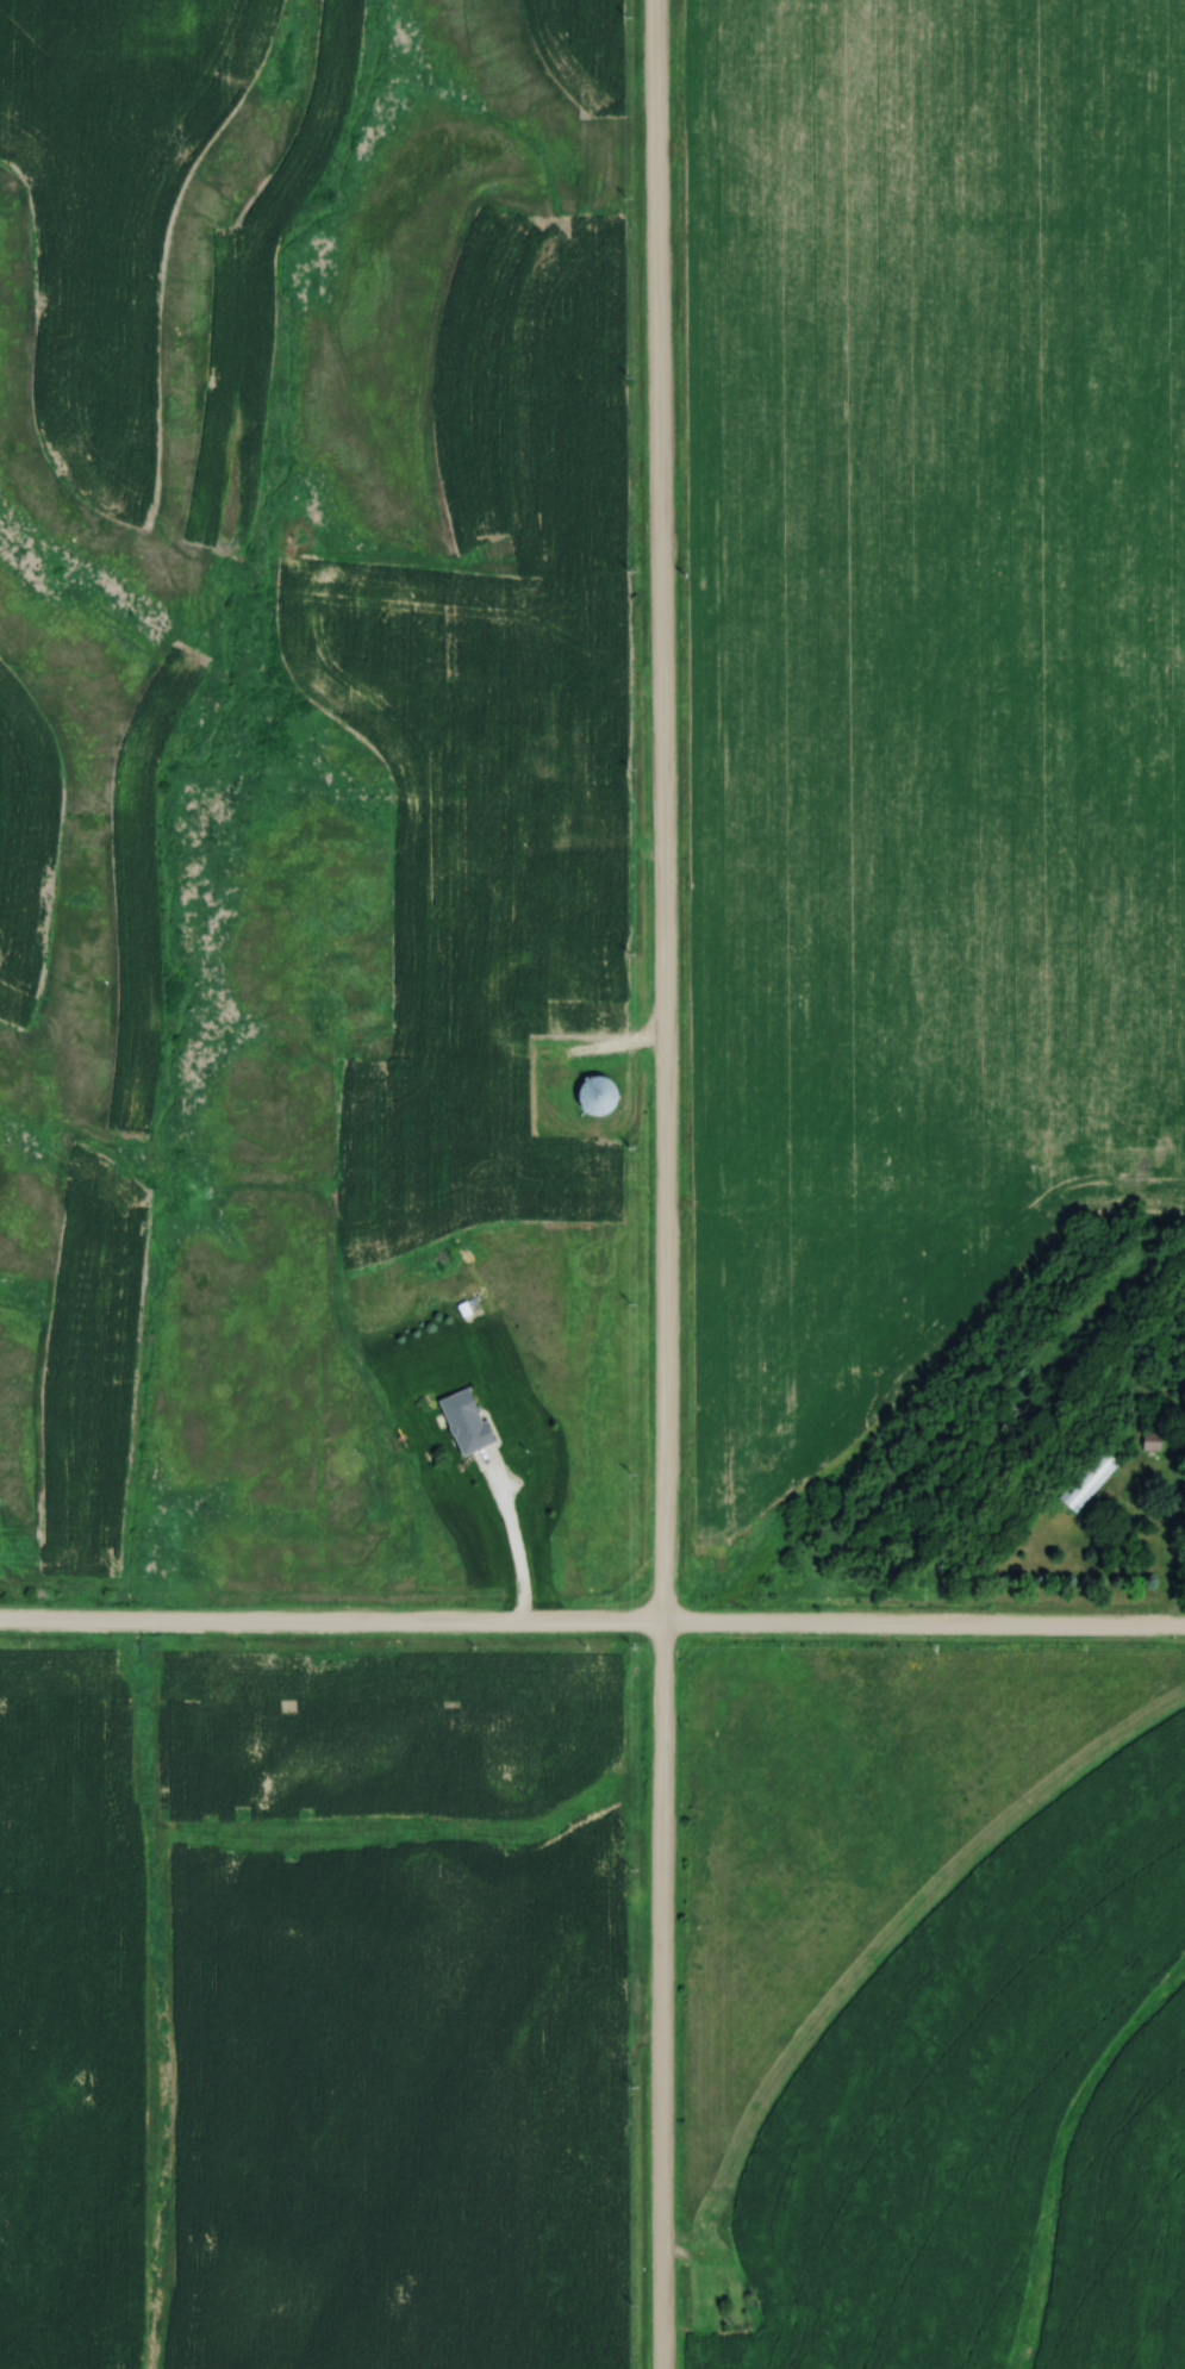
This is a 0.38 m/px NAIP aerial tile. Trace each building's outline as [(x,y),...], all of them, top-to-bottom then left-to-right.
[(583,1113),(608,1114),(610,1079),(584,1078),(583,1113)] [(438,1400),(461,1456),(493,1443),(469,1387),(438,1400)] [(1161,1432),(1141,1432),(1141,1450),(1160,1450),(1161,1432)] [(1055,1496),(1073,1513),(1119,1463),(1100,1447),(1055,1496)]
